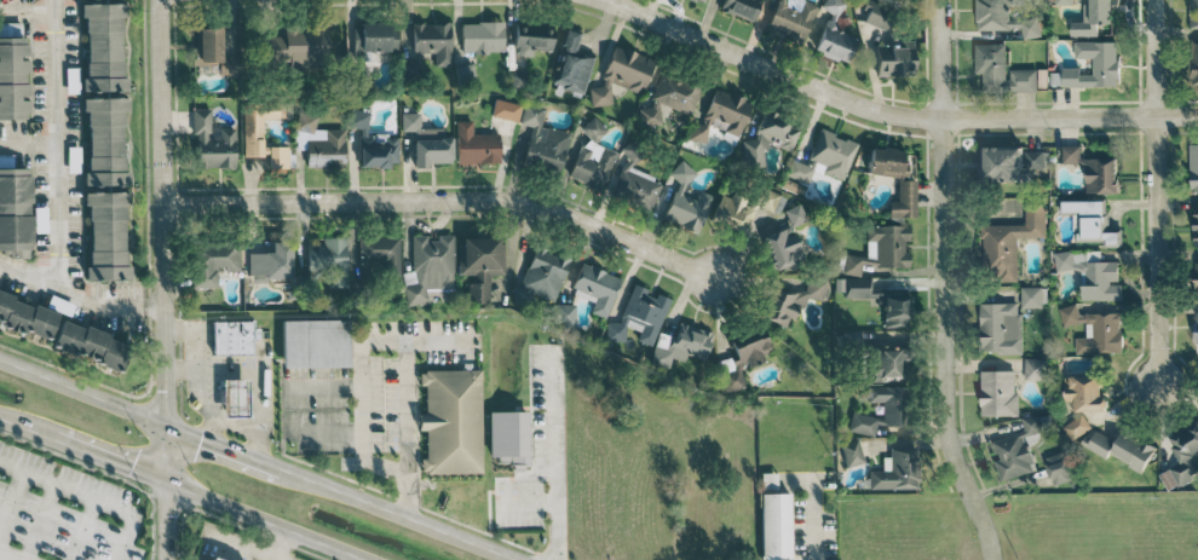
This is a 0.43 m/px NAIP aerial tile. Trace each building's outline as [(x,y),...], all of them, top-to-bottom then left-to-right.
[(760,0),(723,0),(719,10),(753,21),(760,0)] [(765,29),(801,45),(818,6),(804,0),(778,0),(765,29)] [(847,63),(857,38),(841,32),(846,19),(839,16),(846,0),(824,0),(821,8),(829,11),(814,51),(847,63)] [(1022,28),(1022,37),(1040,36),(1039,17),(1008,18),(1008,3),(1021,3),(1021,0),(976,0),(976,29),(1022,28)] [(1098,35),(1099,23),(1112,23),(1112,4),(1119,4),(1119,0),(1085,0),(1085,21),(1070,21),(1070,35),(1098,35)] [(1189,26),(1197,27),(1197,0),(1190,0),(1189,26)] [(856,21),(890,30),(895,10),(861,1),(856,21)] [(122,76),(121,3),(84,3),(85,90),(127,90),(127,76),(122,76)] [(397,23),(360,22),(360,50),(397,51),(397,23)] [(413,23),(413,61),(402,61),(402,80),(422,80),(421,65),(451,65),(450,22),(413,23)] [(503,22),(461,22),(462,52),(503,52),(503,22)] [(551,51),(553,28),(515,26),(514,55),(532,56),(532,50),(551,51)] [(222,28),(198,28),(197,73),(236,73),(237,55),(221,55),(222,28)] [(269,36),(268,68),(319,68),(320,28),(285,28),(285,37),(269,36)] [(580,32),(562,29),(553,82),(563,84),(562,90),(585,94),(592,54),(577,51),(580,32)] [(28,118),(27,37),(0,37),(0,119),(28,118)] [(1118,40),(1075,40),(1075,57),(1093,57),(1093,73),(1079,73),(1079,68),(1056,68),(1056,85),(1118,85),(1118,40)] [(1187,42),(1188,84),(1197,84),(1197,41),(1187,42)] [(974,43),(975,72),(980,72),(981,89),(1007,88),(1006,42),(974,43)] [(876,45),(877,76),(914,75),(914,44),(876,45)] [(610,82),(641,94),(654,59),(621,47),(613,47),(603,74),(603,87),(590,87),(590,105),(611,105),(610,82)] [(455,65),(457,82),(475,80),(473,63),(455,65)] [(513,88),(526,85),(522,68),(510,71),(513,88)] [(1037,68),(1011,68),(1011,91),(1037,91),(1037,68)] [(751,101),(710,87),(692,139),(706,143),(712,125),(740,135),(751,101)] [(85,279),(131,279),(131,266),(126,266),(125,110),(128,110),(128,98),(83,98),(83,111),(88,111),(88,173),(87,173),(88,267),(85,267),(85,279)] [(516,122),(520,104),(495,98),(491,115),(516,122)] [(243,155),(269,156),(269,173),(288,174),(288,146),(262,146),(262,118),(284,118),(284,103),(243,103),(243,155)] [(519,123),(532,126),(522,163),(559,173),(569,133),(541,125),(545,108),(525,103),(519,123)] [(235,126),(211,126),(211,109),(193,108),(192,133),(196,133),(196,167),(234,168),(235,126)] [(359,165),(397,166),(398,136),(367,135),(368,110),(351,110),(350,127),(359,127),(359,165)] [(316,129),(316,112),(296,111),(296,150),(307,150),(306,166),(344,167),(345,129),(316,129)] [(420,112),(401,113),(401,131),(413,131),(414,164),(452,164),(451,137),(444,137),(443,128),(420,128),(420,112)] [(759,167),(767,142),(791,151),(800,125),(762,112),(752,141),(747,139),(739,160),(759,167)] [(569,178),(602,190),(616,151),(598,145),(605,124),(589,118),(584,133),(569,178)] [(500,162),(499,133),(472,133),(472,120),(456,120),(457,163),(500,162)] [(844,180),(856,142),(818,130),(809,159),(824,164),(822,173),(844,180)] [(648,213),(663,183),(633,168),(644,147),(629,139),(622,153),(627,155),(608,193),(648,213)] [(1197,188),(1197,143),(1189,143),(1190,188),(1197,188)] [(1086,192),(1118,192),(1118,157),(1081,157),(1081,145),(1062,145),(1062,163),(1086,163),(1086,192)] [(915,218),(916,180),(904,180),(905,149),(869,147),(868,174),(898,175),(897,201),(888,200),(888,217),(915,218)] [(1019,180),(1019,172),(1045,171),(1045,147),(981,149),(982,167),(977,167),(977,181),(1019,180)] [(712,195),(698,190),(695,199),(682,194),(685,186),(696,173),(681,159),(668,173),(677,181),(663,219),(678,224),(682,228),(697,234),(712,195)] [(807,183),(813,167),(791,159),(785,175),(807,183)] [(0,168),(0,250),(7,250),(7,257),(31,257),(31,168),(0,168)] [(712,220),(746,228),(751,204),(718,195),(712,220)] [(982,224),(983,281),(1017,280),(1017,237),(1046,236),(1045,197),(989,198),(989,211),(1025,211),(1025,223),(982,224)] [(1122,246),(1122,227),(1107,227),(1108,200),(1062,200),(1062,212),(1078,212),(1078,240),(1103,241),(1103,246),(1122,246)] [(806,221),(800,204),(783,210),(789,226),(760,237),(772,272),(803,261),(791,226),(806,221)] [(454,288),(453,235),(437,235),(437,237),(411,238),(412,273),(404,273),(405,305),(427,305),(427,289),(454,288)] [(400,237),(359,236),(358,268),(399,268),(400,237)] [(347,287),(346,237),(322,238),(322,242),(307,242),(307,271),(325,271),(326,288),(347,287)] [(459,275),(468,275),(468,303),(488,303),(489,274),(503,274),(503,238),(459,238),(459,275)] [(196,242),(197,287),(218,287),(218,269),(239,269),(239,241),(196,242)] [(249,253),(250,280),(291,279),(291,242),(271,242),(271,252),(249,253)] [(569,258),(535,246),(520,286),(515,284),(509,301),(528,308),(533,296),(553,303),(569,258)] [(1100,250),(1055,251),(1056,270),(1081,269),(1082,300),(1122,298),(1121,282),(1118,282),(1118,260),(1100,261),(1100,250)] [(605,318),(621,277),(582,263),(570,293),(594,302),(590,312),(605,318)] [(770,287),(767,320),(794,323),(796,308),(804,309),(806,296),(824,298),(825,280),(807,278),(805,291),(770,287)] [(884,327),(909,327),(908,290),(871,290),(871,278),(844,278),(844,298),(871,297),(871,305),(884,305),(884,327)] [(670,298),(663,296),(646,295),(646,288),(633,283),(619,322),(606,322),(605,341),(624,342),(625,330),(627,326),(638,330),(638,340),(652,346),(670,298)] [(1043,306),(1042,286),(1021,286),(1021,307),(1043,306)] [(0,293),(0,322),(50,339),(59,313),(0,293)] [(1021,352),(1020,302),(980,302),(981,352),(1021,352)] [(575,304),(556,304),(555,324),(574,325),(575,304)] [(350,366),(349,318),(281,319),(282,366),(350,366)] [(126,340),(62,320),(53,348),(117,368),(126,340)] [(253,353),(253,321),(213,321),(213,353),(253,353)] [(668,368),(671,358),(684,361),(686,355),(705,359),(712,331),(678,323),(675,336),(657,332),(650,364),(668,368)] [(745,386),(739,366),(772,356),(763,327),(730,337),(736,357),(717,362),(726,392),(745,386)] [(867,381),(906,380),(905,362),(910,362),(910,348),(867,349),(867,381)] [(1044,379),(1044,358),(1025,357),(1025,379),(1044,379)] [(420,369),(421,472),(482,470),(480,368),(420,369)] [(1016,369),(980,370),(981,415),(1017,414),(1016,369)] [(1067,434),(1088,433),(1087,409),(1103,409),(1102,375),(1065,376),(1065,400),(1075,400),(1075,422),(1067,422),(1067,434)] [(249,379),(223,379),(223,416),(249,416),(249,379)] [(906,425),(906,386),(867,386),(868,401),(882,401),(883,414),(849,415),(849,434),(875,433),(875,425),(906,425)] [(527,410),(488,411),(489,460),(511,460),(512,470),(529,470),(527,410)] [(993,439),(998,459),(995,459),(999,479),(1035,471),(1028,435),(1043,432),(1039,413),(1022,417),(1025,431),(993,439)] [(1161,470),(1165,486),(1197,479),(1197,472),(1195,458),(1197,458),(1197,424),(1197,429),(1167,436),(1174,467),(1161,470)] [(1116,440),(1095,430),(1086,448),(1107,458),(1109,454),(1143,471),(1156,445),(1122,429),(1116,440)] [(839,443),(846,467),(863,462),(857,439),(839,443)] [(869,488),(918,488),(918,448),(890,448),(890,457),(882,457),(882,470),(869,470),(869,488)] [(1045,456),(1052,484),(1072,479),(1065,451),(1045,456)] [(760,492),(760,558),(790,558),(790,492),(760,492)]
